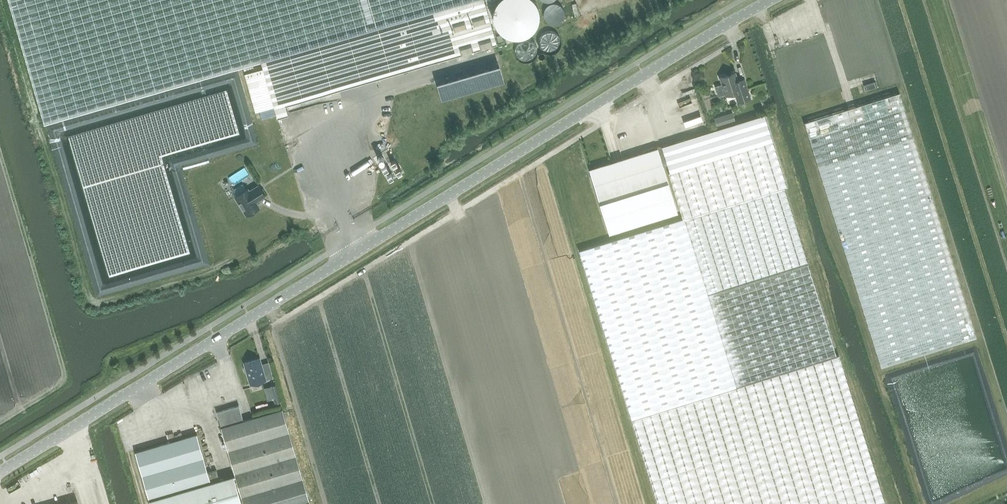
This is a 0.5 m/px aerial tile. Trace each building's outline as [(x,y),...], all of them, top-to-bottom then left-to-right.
[(44,123),(261,60),(468,0),(9,0),(44,123)] [(261,60),(264,71),(275,110),(277,117),(288,113),(285,104),(497,43),(484,0),(468,0),(261,60)] [(509,35),(541,32),(540,21),(545,21),(545,13),(539,14),(540,16),(527,17),(528,18),(513,19),(513,24),(508,25),(509,35)] [(498,65),(438,83),(442,97),(502,80),(498,65)] [(264,71),(244,77),(256,115),(275,110),(264,71)] [(720,77),(722,84),(715,86),(718,96),(725,93),(726,96),(736,92),(739,101),(750,98),(746,86),(740,88),(735,72),(720,77)] [(899,92),(804,122),(881,367),(977,337),(899,92)] [(579,250),(658,503),(885,503),(839,354),(836,355),(761,115),(661,146),(667,165),(683,218),(579,250)] [(627,171),(593,181),(609,233),(677,212),(663,166),(667,165),(661,146),(661,145),(660,145),(659,145),(659,146),(658,146),(657,146),(656,146),(655,146),(654,146),(648,148),(647,148),(647,149),(646,149),(645,149),(645,150),(644,150),(643,151),(642,151),(643,152),(623,158),(627,171)] [(311,154),(299,155),(301,169),(313,168),(311,154)] [(257,183),(235,196),(246,215),(259,207),(256,202),(265,196),(257,183)] [(247,373),(250,384),(266,380),(266,379),(273,377),(271,371),(264,373),(260,358),(244,363),(245,366),(244,368),(245,372),(247,373)] [(180,382),(165,390),(171,400),(185,392),(180,382)] [(276,383),(270,385),(275,402),(281,401),(276,383)] [(221,427),(243,420),(239,405),(217,412),(221,427)] [(243,420),(221,427),(220,427),(236,481),(243,503),(303,503),(310,502),(282,409),(243,420)] [(172,492),(172,494),(219,479),(217,470),(208,472),(197,434),(135,452),(149,498),(172,492)] [(149,500),(150,503),(243,503),(236,481),(235,481),(234,475),(219,479),(172,494),(149,500)]
